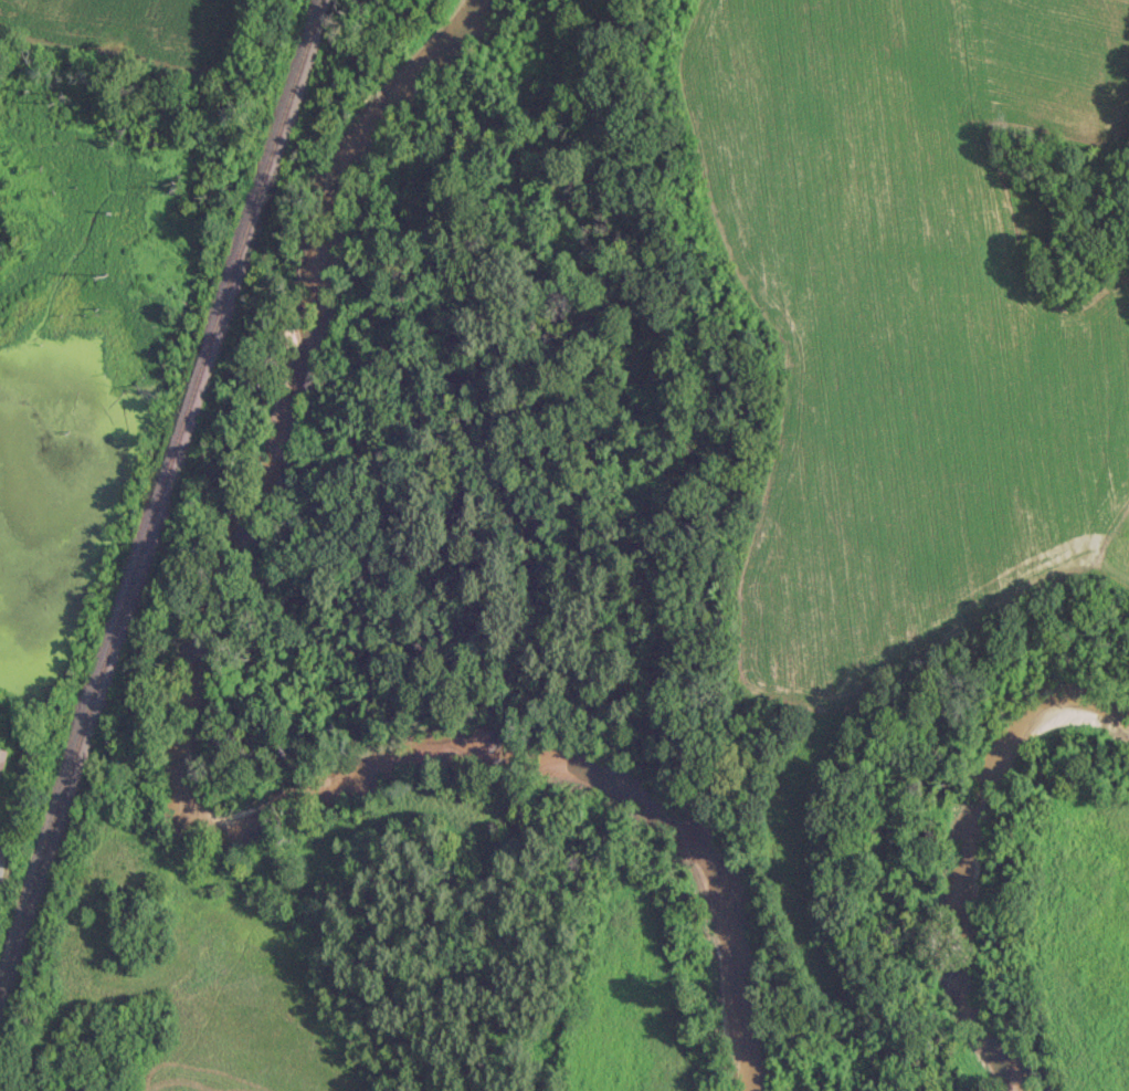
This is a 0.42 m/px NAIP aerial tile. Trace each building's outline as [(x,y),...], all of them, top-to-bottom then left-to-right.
[(1,778),(9,750),(0,748),(0,777),(1,778)]
